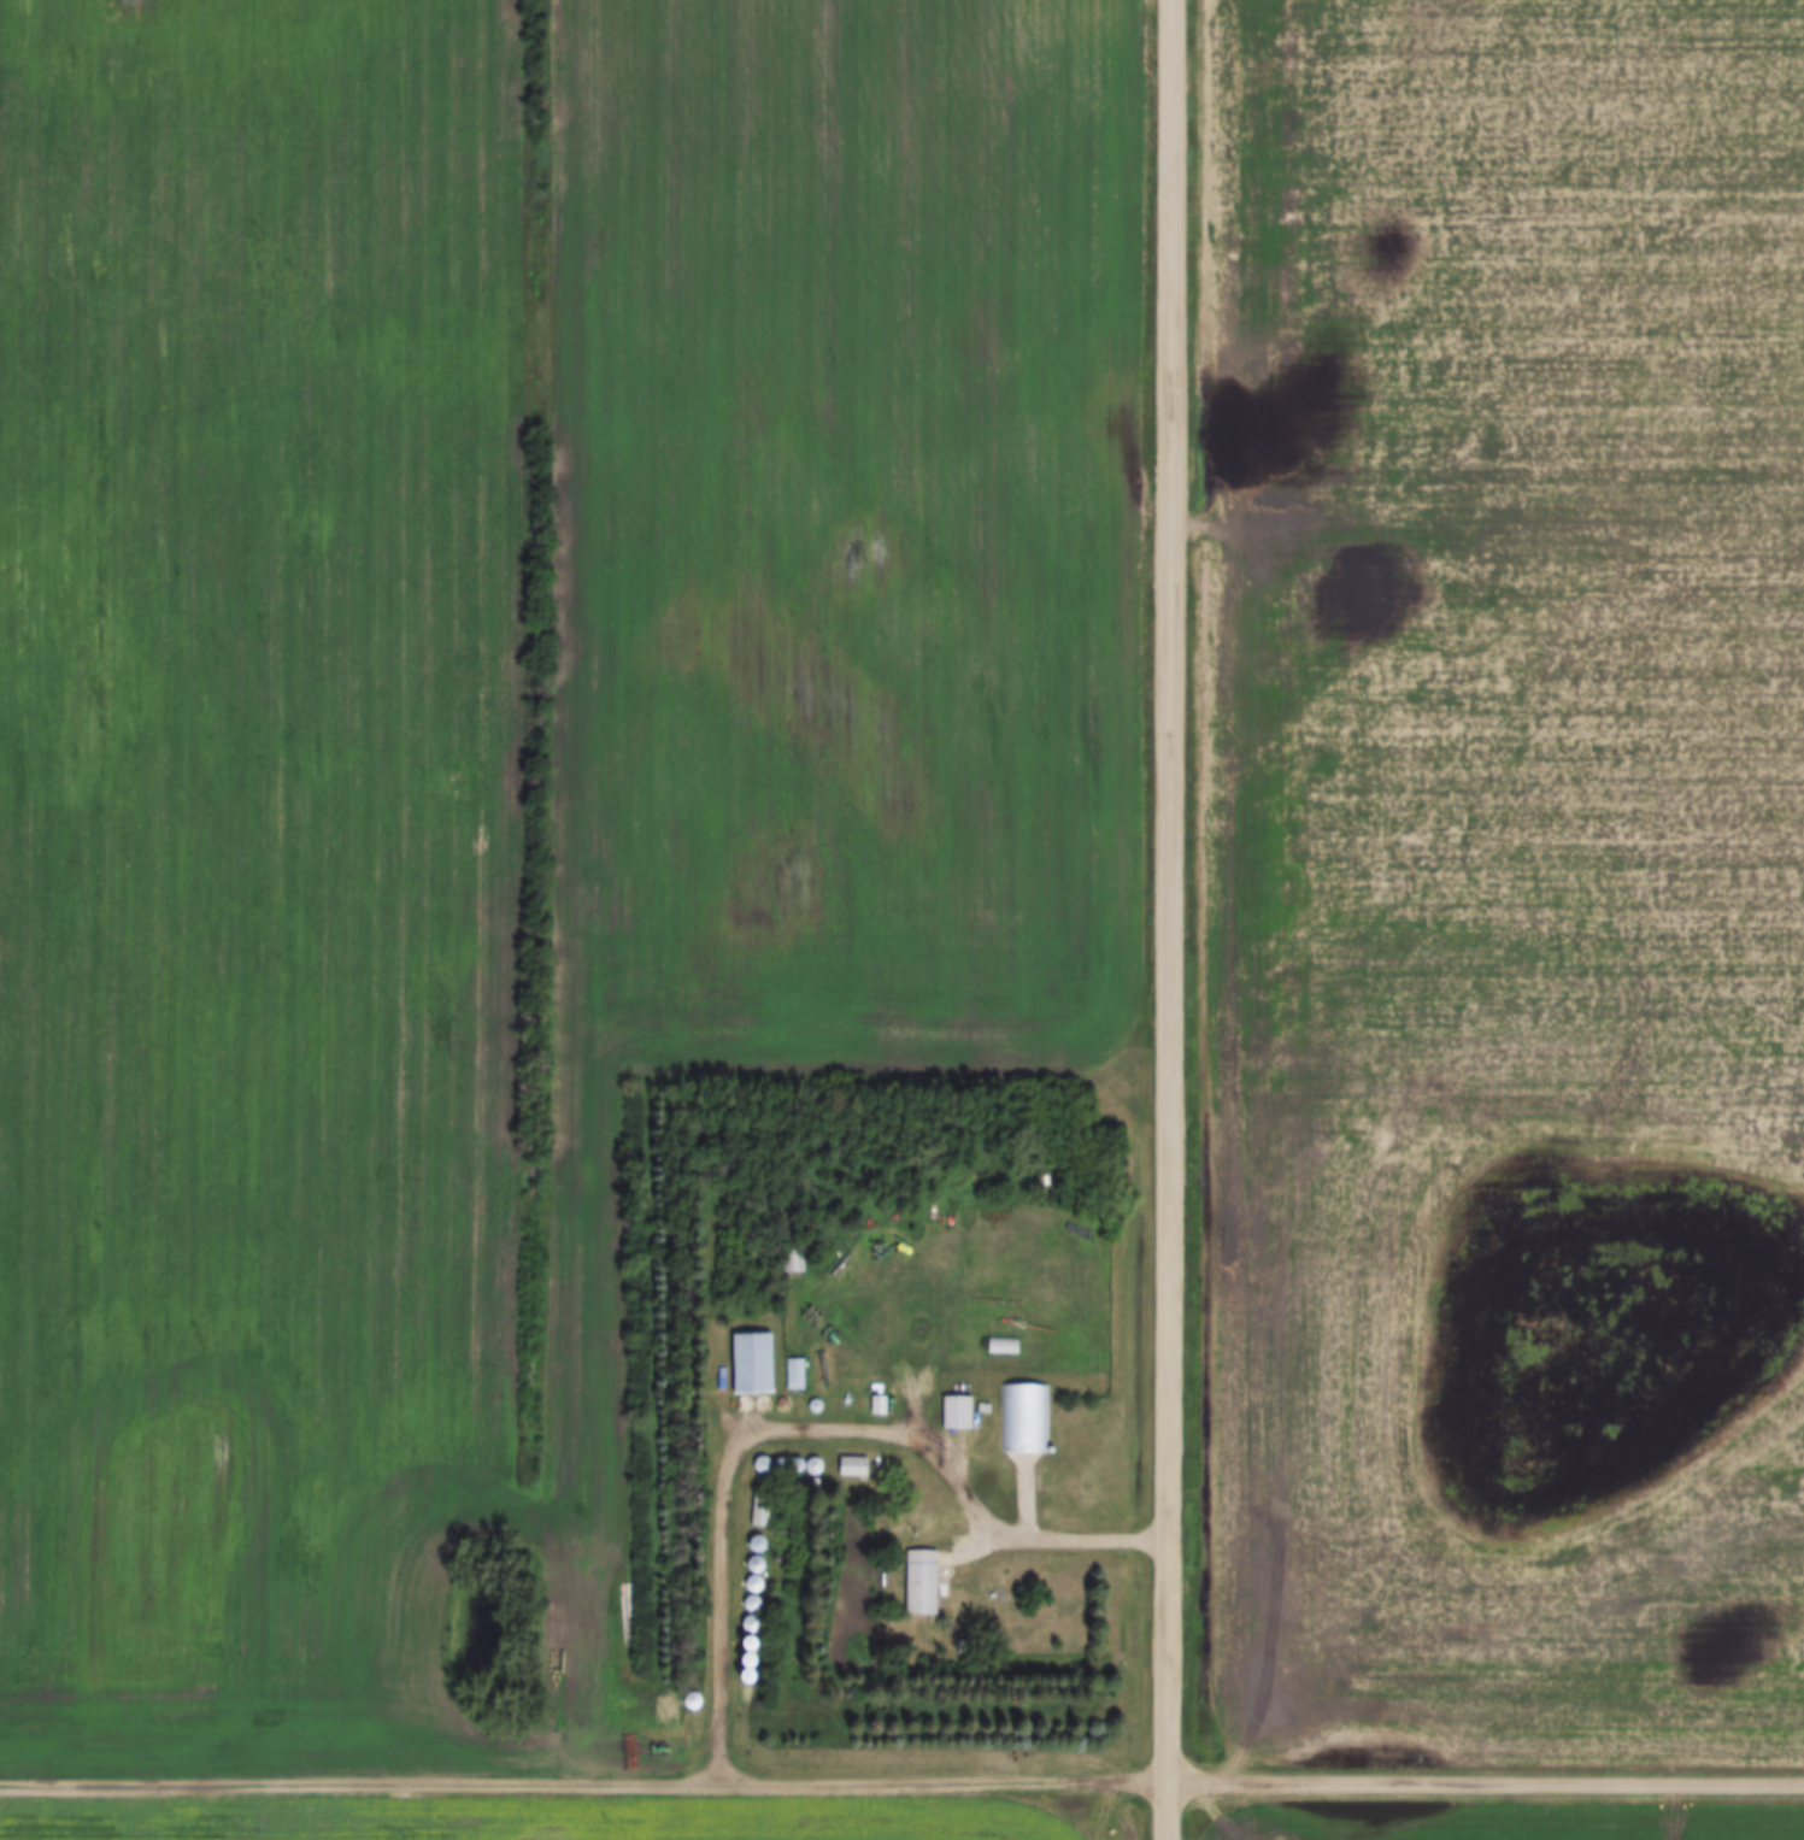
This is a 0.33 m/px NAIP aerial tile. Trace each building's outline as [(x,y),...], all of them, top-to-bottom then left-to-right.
[(778,1392),(776,1333),(737,1334),(739,1393),(778,1392)] [(1020,1354),(1020,1342),(989,1342),(989,1354),(1020,1354)] [(806,1390),(806,1359),(788,1359),(788,1390),(806,1390)] [(999,1383),(999,1452),(1046,1452),(1046,1383),(999,1383)] [(887,1414),(887,1396),(870,1396),(870,1414),(887,1414)] [(944,1429),(975,1429),(975,1396),(944,1396),(944,1429)] [(840,1476),(871,1476),(871,1457),(840,1457),(840,1476)] [(755,1527),(772,1527),(772,1488),(755,1488),(755,1527)] [(909,1617),(941,1617),(941,1550),(909,1550),(909,1617)]
